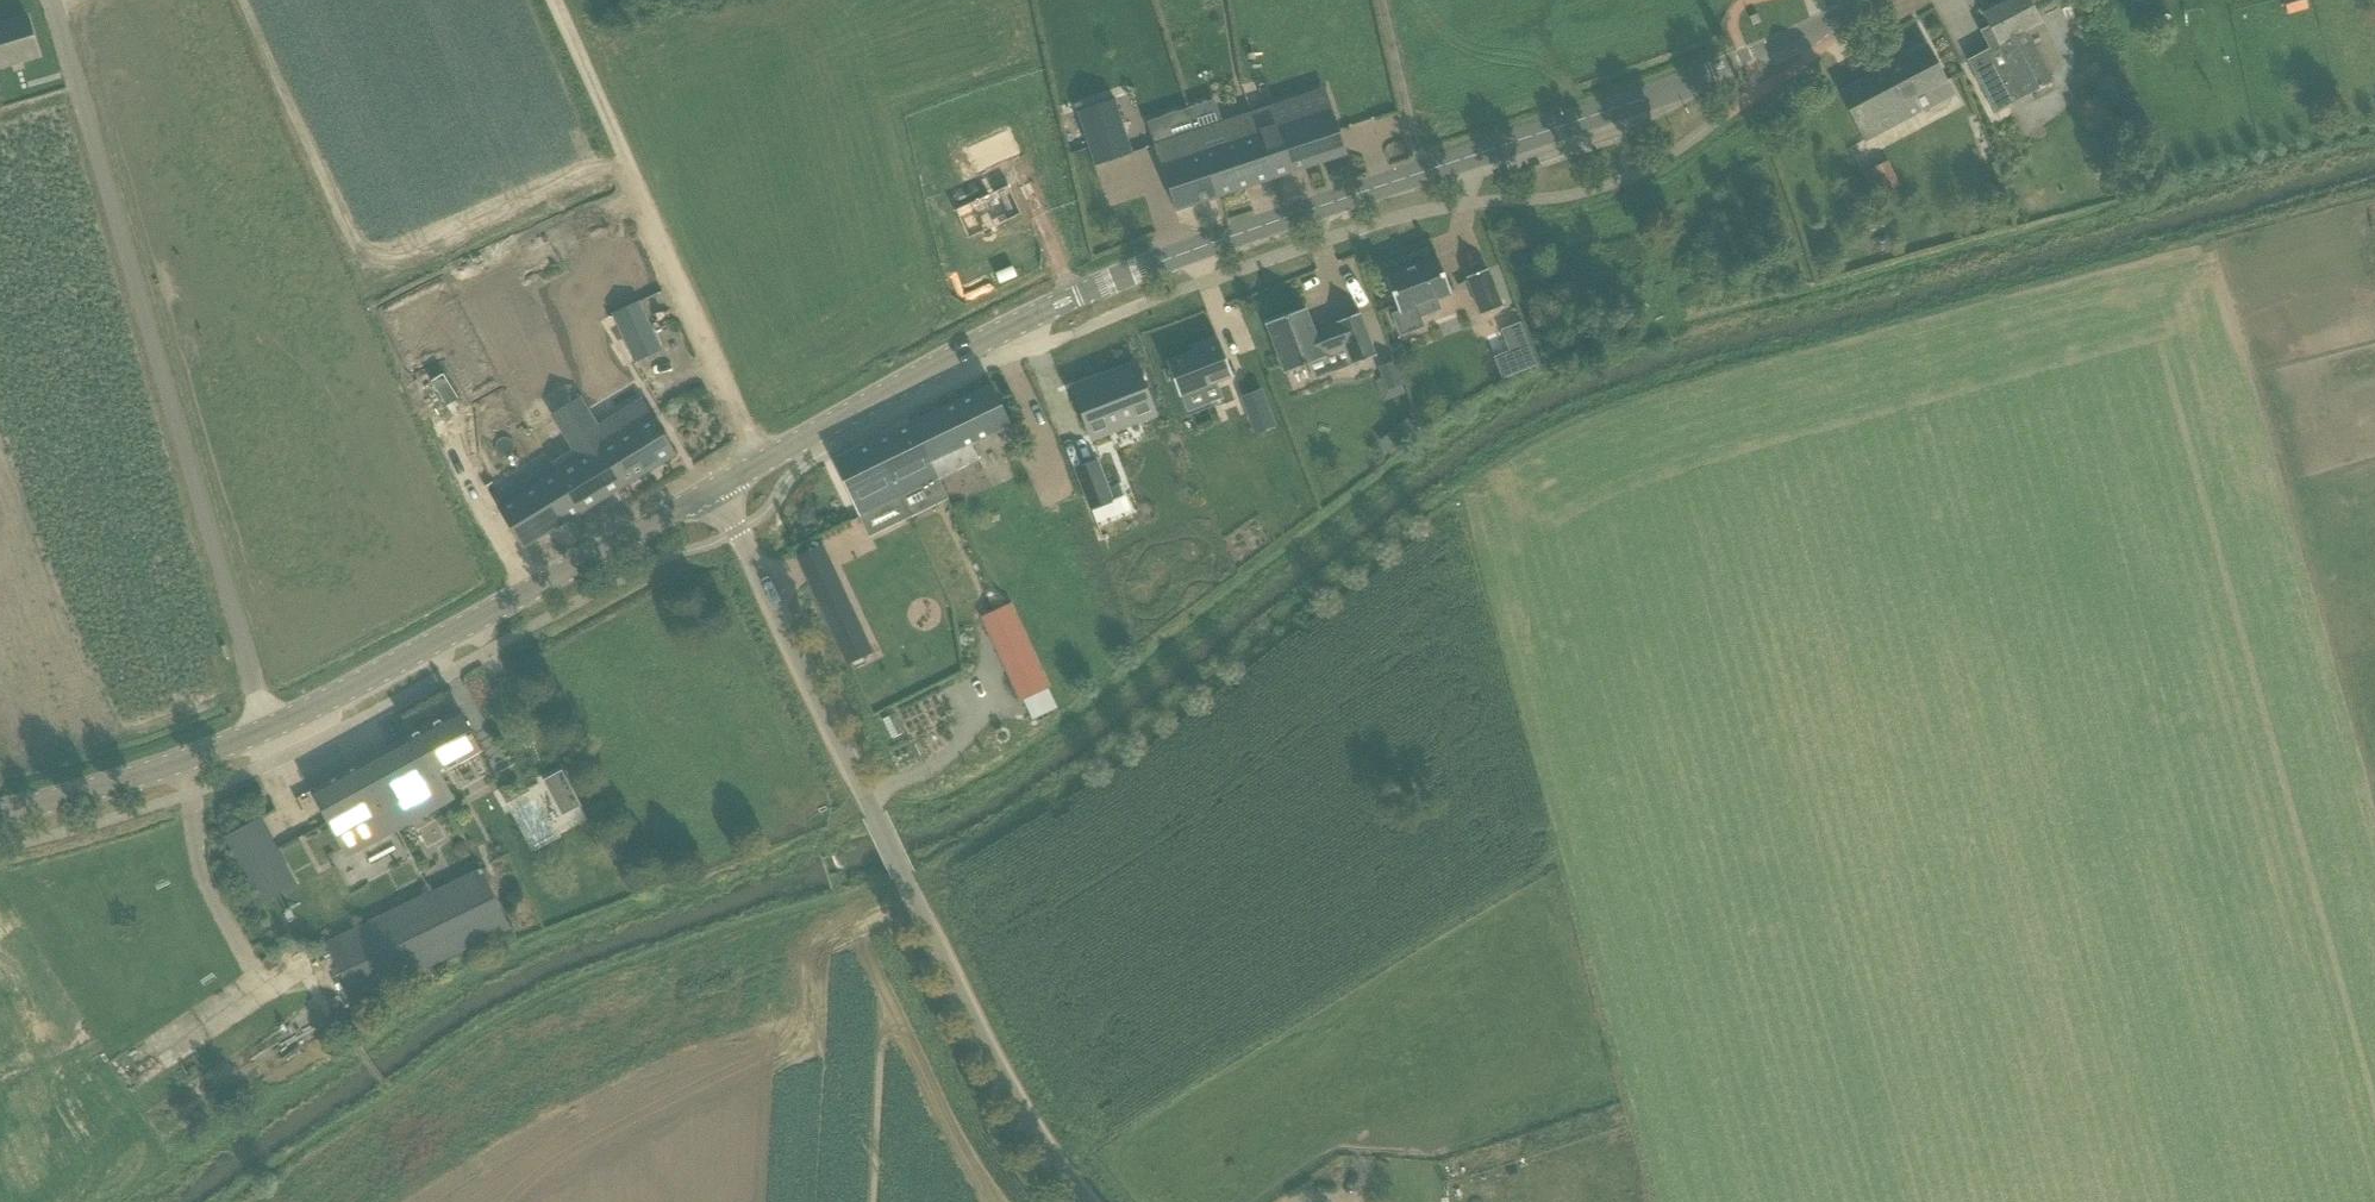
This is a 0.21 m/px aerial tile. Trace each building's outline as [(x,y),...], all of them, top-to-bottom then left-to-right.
[(2029,0),(2002,0),(1981,11),(1990,29),(1983,33),(1991,50),(1969,61),(1996,112),(2052,82),(2026,32),(2042,24),(2029,0)] [(2288,14),(2307,9),(2305,0),(2284,0),(2288,14)] [(40,56),(29,18),(0,27),(0,68),(12,64),(11,60),(37,53),(38,56),(40,56)] [(1840,92),(1840,93),(1865,140),(1922,111),(1915,97),(1946,81),(1928,46),(1840,92)] [(1133,153),(1115,99),(1078,111),(1096,166),(1133,153)] [(1274,178),(1293,172),(1347,154),(1333,111),(1279,129),(1271,106),(1252,112),(1274,178)] [(1196,131),(1218,197),(1274,178),(1252,112),(1196,131)] [(1012,124),(968,142),(963,129),(945,136),(969,194),(994,184),(988,168),(1024,153),(1012,124)] [(1218,197),(1196,131),(1154,145),(1176,211),(1177,211),(1177,210),(1218,197)] [(1878,197),(1899,185),(1887,162),(1866,173),(1878,197)] [(968,239),(1022,214),(1009,186),(956,210),(968,239)] [(940,198),(930,203),(935,213),(945,208),(940,198)] [(1436,300),(1452,294),(1438,257),(1386,277),(1400,314),(1416,308),(1419,317),(1439,309),(1436,300)] [(1482,316),(1502,307),(1487,269),(1467,277),(1482,316)] [(612,314),(624,340),(651,327),(639,301),(612,314)] [(1306,308),(1266,324),(1286,373),(1325,358),(1323,354),(1346,345),(1354,365),(1376,356),(1359,313),(1337,322),(1338,324),(1315,333),(1306,308)] [(1517,373),(1537,365),(1520,322),(1501,330),(1509,352),(1517,373)] [(451,401),(522,362),(507,335),(483,348),(468,323),(454,331),(461,343),(428,362),(451,401)] [(1219,341),(1165,361),(1178,396),(1232,376),(1219,341)] [(1378,367),(1387,391),(1403,385),(1395,361),(1378,367)] [(1074,390),(1090,434),(1109,426),(1109,424),(1123,419),(1135,414),(1136,416),(1155,409),(1139,366),(1074,390)] [(972,444),(1012,425),(1002,406),(992,385),(943,408),(911,423),(939,480),(980,461),(972,444)] [(1241,398),(1254,433),(1275,425),(1261,390),(1241,398)] [(601,433),(579,397),(550,414),(573,451),(545,468),(542,464),(530,471),(539,486),(500,509),(522,547),(676,454),(653,415),(652,415),(640,396),(622,407),(634,427),(612,440),(606,430),(601,433)] [(900,499),(939,480),(911,423),(873,442),(900,499)] [(900,499),(873,442),(833,461),(860,518),(881,507),(900,499)] [(1098,459),(1078,466),(1099,521),(1118,514),(1098,459)] [(840,585),(818,595),(839,639),(860,628),(840,585)] [(1050,688),(1011,603),(981,617),(1020,702),(1050,688)] [(452,766),(465,758),(481,750),(459,709),(370,758),(406,825),(453,799),(439,773),(452,766)] [(346,857),(406,825),(370,758),(310,791),(346,857)] [(543,780),(563,815),(581,805),(562,770),(543,780)] [(226,836),(262,902),(297,885),(260,818),(226,836)] [(482,866),(327,940),(357,1001),(512,927),(482,866)]
